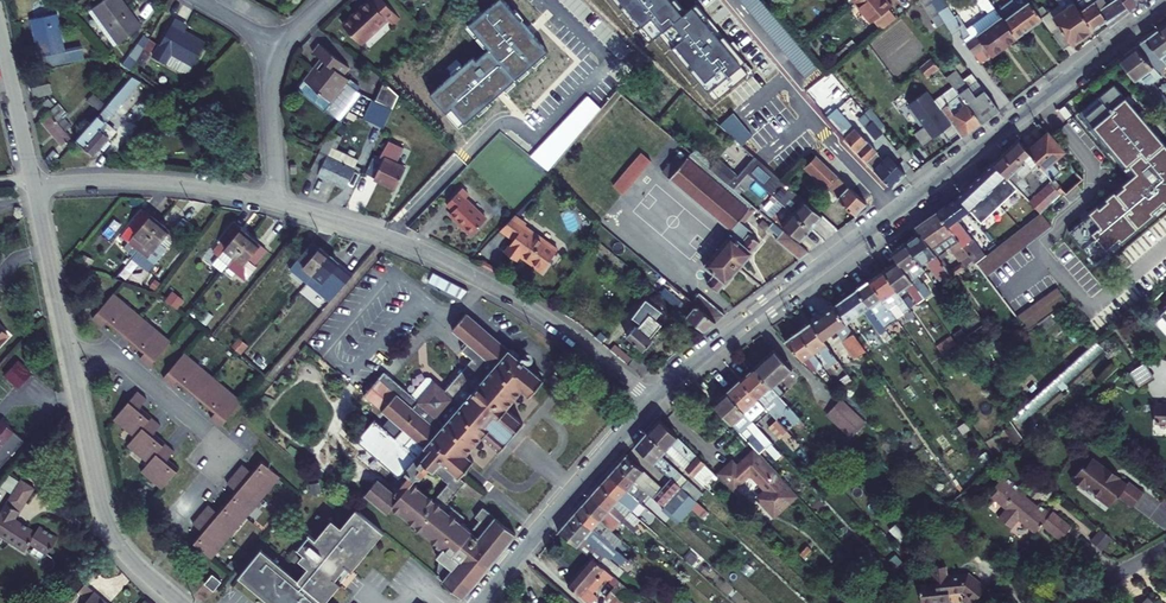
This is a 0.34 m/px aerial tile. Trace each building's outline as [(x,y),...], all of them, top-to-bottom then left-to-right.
[(128,9),(122,0),(104,0),(92,9),(117,44),(141,27),(134,17),(130,20),(124,12),(128,9)] [(383,0),(372,0),(370,2),(368,1),(342,24),(361,44),(387,21),(389,23),(396,15),(383,0)] [(547,51),(503,0),(497,0),(468,25),(489,49),(476,61),(473,56),(429,94),(445,113),(446,112),(451,109),(465,125),(547,51)] [(636,30),(639,27),(651,40),(661,32),(672,46),(670,48),(706,92),(711,88),(720,99),(749,74),(742,66),(746,63),(724,37),(720,40),(703,20),(707,17),(696,3),(686,11),(676,0),(670,0),(610,0),(636,30)] [(820,69),(762,0),(742,0),(808,78),(820,69)] [(871,24),(873,22),(880,31),(896,19),(889,10),(891,8),(885,0),(853,0),(871,24)] [(930,0),(920,0),(919,1),(937,28),(945,23),(930,0)] [(981,63),(1015,37),(993,5),(989,0),(980,0),(978,2),(988,16),(990,15),(993,19),(971,36),(969,34),(970,33),(963,23),(961,24),(945,0),(930,0),(945,23),(953,35),(960,29),(963,39),(981,63)] [(993,5),(1015,37),(1041,18),(1028,0),(1001,0),(993,5)] [(1064,50),(1092,31),(1071,0),(1060,0),(1066,10),(1053,19),(1048,13),(1041,18),(1064,50)] [(1092,31),(1107,21),(1093,0),(1071,0),(1092,31)] [(1103,0),(1093,0),(1107,21),(1127,7),(1122,0),(1112,0),(1106,4),(1103,0)] [(1129,10),(1143,0),(1122,0),(1127,7),(1129,10)] [(117,44),(92,9),(88,13),(113,47),(117,44)] [(134,17),(128,9),(124,12),(130,20),(134,17)] [(63,52),(56,15),(31,20),(38,56),(63,52)] [(174,18),(158,46),(148,40),(142,50),(166,64),(171,55),(191,66),(204,44),(183,32),(179,30),(183,23),(174,18)] [(1158,30),(1144,41),(1165,66),(1165,39),(1158,30)] [(1119,59),(1134,81),(1136,80),(1143,90),(1145,89),(1160,110),(1162,113),(1165,110),(1165,101),(1153,83),(1161,76),(1158,73),(1158,72),(1165,66),(1144,41),(1135,48),(1119,59)] [(347,65),(321,44),(314,54),(322,61),(306,82),(320,94),(329,101),(347,79),(340,74),(347,65)] [(1043,71),(1049,66),(1039,53),(1033,58),(1043,71)] [(927,78),(939,69),(931,58),(919,68),(927,78)] [(763,66),(753,82),(766,90),(776,74),(763,66)] [(954,87),(981,123),(998,110),(984,92),(976,98),(968,87),(976,81),(970,74),(963,80),(956,71),(945,78),(951,86),(954,87)] [(106,121),(139,82),(131,78),(76,140),(94,156),(102,147),(105,149),(109,147),(111,140),(109,139),(116,131),(106,121)] [(298,88),(315,101),(320,94),(306,82),(305,81),(304,80),(298,88)] [(976,98),(984,92),(976,81),(968,87),(976,98)] [(374,102),(392,109),(398,96),(383,83),(374,102)] [(34,98),(51,94),(48,84),(31,87),(34,98)] [(1115,86),(1099,99),(1103,103),(1085,118),(1126,169),(1129,167),(1135,176),(1121,187),(1123,189),(1115,195),(1113,193),(1104,201),(1106,203),(1098,209),(1096,207),(1087,215),(1089,217),(1068,234),(1092,265),(1106,254),(1105,252),(1117,242),(1119,245),(1153,217),(1151,215),(1162,205),(1165,208),(1165,207),(1165,149),(1115,86)] [(981,123),(954,87),(940,97),(967,133),(981,123)] [(943,130),(951,124),(935,101),(927,90),(908,104),(924,125),(913,133),(922,146),(944,131),(943,130)] [(86,101),(96,110),(103,102),(93,93),(86,101)] [(530,156),(548,171),(602,108),(589,96),(530,156)] [(961,138),(967,133),(940,97),(935,101),(951,124),(961,138)] [(41,114),(53,105),(48,99),(36,108),(41,114)] [(138,122),(151,108),(144,102),(131,115),(138,122)] [(58,104),(41,120),(62,145),(71,138),(65,131),(71,126),(64,118),(68,115),(58,104)] [(1072,116),(1065,108),(1060,112),(1067,120),(1072,116)] [(446,112),(460,129),(465,125),(451,109),(446,112)] [(843,136),(852,127),(836,109),(827,118),(843,136)] [(872,122),(878,130),(881,128),(867,110),(862,114),(870,123),(872,122)] [(881,134),(878,130),(872,122),(870,123),(864,128),(874,140),(881,134)] [(864,140),(852,127),(842,136),(845,138),(868,161),(877,152),(864,140)] [(319,151),(310,170),(318,173),(317,176),(345,189),(358,160),(342,152),(338,161),(326,154),(330,146),(334,148),(340,137),(331,132),(322,143),(319,151)] [(1061,154),(1062,151),(1046,133),(1025,149),(1029,153),(1043,172),(1049,182),(1054,189),(1059,184),(1061,187),(1060,188),(1066,194),(1074,187),(1082,180),(1075,173),(1067,181),(1051,163),(1061,154)] [(380,156),(374,154),(364,173),(395,188),(404,168),(395,163),(402,147),(389,140),(380,156)] [(1043,172),(1029,153),(1025,149),(1017,141),(992,164),(1017,189),(1040,213),(1048,206),(1060,194),(1054,189),(1049,182),(1043,172)] [(895,151),(904,162),(911,156),(902,145),(895,151)] [(338,161),(342,152),(334,148),(330,146),(326,154),(338,161)] [(49,166),(58,156),(53,151),(43,161),(49,166)] [(650,161),(640,152),(612,185),(622,194),(650,161)] [(743,223),(756,208),(735,191),(727,184),(709,169),(690,153),(682,163),(675,156),(662,171),(733,231),(740,223),(742,225),(743,223)] [(775,202),(782,207),(795,218),(809,230),(822,216),(804,201),(754,156),(736,176),(734,175),(735,174),(718,159),(709,169),(727,184),(735,191),(747,177),(775,202)] [(865,202),(815,156),(804,168),(853,214),(865,202)] [(875,168),(892,184),(903,173),(887,157),(875,168)] [(992,164),(955,199),(968,212),(979,225),(1017,189),(992,164)] [(244,175),(250,179),(253,174),(247,171),(245,169),(242,174),(244,175)] [(470,196),(462,189),(445,204),(453,212),(449,215),(469,234),(485,218),(466,200),(470,196)] [(533,201),(530,198),(513,216),(518,219),(533,201)] [(955,199),(937,214),(968,255),(975,264),(985,257),(957,221),(968,212),(955,199)] [(782,207),(775,202),(766,213),(799,241),(809,230),(795,218),(782,207)] [(158,223),(141,210),(119,237),(136,251),(158,223)] [(958,263),(968,255),(937,214),(916,228),(919,233),(936,257),(948,249),(958,263)] [(998,247),(975,264),(985,278),(1051,228),(1041,214),(998,247)] [(518,219),(513,216),(500,230),(513,240),(504,253),(515,260),(518,255),(541,272),(557,250),(524,227),(525,225),(518,219)] [(241,228),(233,222),(218,241),(220,243),(212,253),(227,264),(249,237),(240,229),(241,228)] [(774,240),(798,261),(809,253),(772,222),(767,228),(777,237),(774,240)] [(158,223),(136,251),(153,265),(175,237),(158,223)] [(733,231),(730,234),(717,250),(738,268),(758,244),(759,242),(750,234),(752,231),(743,223),(742,225),(740,223),(733,231)] [(598,240),(604,231),(600,229),(594,237),(598,240)] [(936,257),(919,233),(904,243),(920,266),(925,262),(939,282),(944,278),(948,274),(936,257)] [(265,249),(249,237),(227,264),(226,265),(244,279),(255,266),(253,265),(265,249)] [(320,247),(313,241),(299,259),(304,264),(296,275),(305,283),(310,276),(327,256),(318,248),(320,247)] [(923,271),(920,266),(904,243),(891,253),(896,262),(924,300),(930,296),(917,277),(923,271)] [(738,268),(717,250),(703,266),(711,272),(703,281),(717,293),(738,268)] [(351,276),(327,256),(310,276),(305,283),(330,302),(351,276)] [(924,300),(896,262),(882,271),(901,298),(906,294),(915,307),(924,300)] [(901,298),(882,271),(869,281),(896,319),(903,314),(909,310),(901,298)] [(468,291),(432,272),(427,282),(460,299),(468,291)] [(953,280),(948,274),(944,278),(948,284),(953,280)] [(896,319),(869,281),(856,290),(868,307),(874,304),(877,309),(879,308),(885,317),(879,321),(886,331),(890,328),(889,326),(897,320),(896,319)] [(305,285),(299,293),(318,306),(323,298),(305,285)] [(698,293),(695,297),(685,288),(682,286),(677,290),(689,300),(717,323),(726,316),(698,293)] [(1016,318),(1027,333),(1062,306),(1068,302),(1057,288),(1016,318)] [(877,319),(868,307),(856,290),(833,307),(845,323),(864,310),(886,342),(891,339),(886,331),(879,321),(877,319)] [(165,300),(175,308),(181,301),(171,292),(165,300)] [(141,318),(112,294),(91,319),(100,327),(105,322),(124,338),(141,318)] [(705,332),(717,323),(689,300),(679,310),(705,332)] [(649,338),(661,324),(649,313),(648,314),(639,306),(625,323),(631,329),(625,336),(642,351),(652,340),(649,338)] [(845,323),(833,307),(810,323),(822,340),(835,331),(854,359),(865,352),(845,323)] [(914,317),(909,310),(903,314),(908,321),(914,317)] [(355,441),(399,478),(416,457),(404,447),(411,438),(458,478),(472,461),(465,455),(481,436),(498,451),(522,423),(505,408),(521,389),(528,396),(542,380),(517,359),(517,356),(511,350),(507,350),(465,313),(451,330),(467,343),(461,350),(471,359),(444,391),(429,378),(426,378),(411,396),(384,372),(363,396),(381,411),(402,430),(395,438),(373,420),(355,441)] [(170,342),(141,318),(124,338),(143,354),(139,360),(149,368),(170,342)] [(851,380),(822,340),(810,323),(798,332),(812,353),(817,350),(824,358),(819,362),(822,366),(827,363),(843,386),(851,380)] [(819,362),(812,353),(798,332),(785,342),(802,362),(813,373),(822,366),(819,362)] [(941,355),(956,344),(951,336),(936,347),(941,355)] [(1104,351),(1095,341),(1008,419),(1024,443),(1032,438),(1021,425),(1104,351)] [(963,355),(956,344),(941,355),(948,365),(963,355)] [(775,349),(753,368),(780,398),(785,394),(776,384),(792,369),(775,349)] [(183,354),(162,379),(172,387),(176,382),(195,398),(212,378),(183,354)] [(24,382),(39,370),(27,356),(12,368),(24,382)] [(780,398),(753,368),(740,380),(757,400),(765,407),(772,402),(794,425),(800,420),(788,407),(780,398)] [(1121,378),(1131,393),(1146,383),(1136,369),(1121,378)] [(241,402),(212,378),(195,398),(214,414),(210,419),(220,427),(241,402)] [(744,412),(757,400),(740,380),(726,393),(744,412)] [(834,393),(838,389),(833,383),(827,387),(832,392),(834,393)] [(788,391),(785,394),(780,398),(788,407),(796,400),(788,391)] [(832,392),(818,406),(840,427),(854,412),(834,393),(832,392)] [(146,401),(137,393),(113,421),(133,438),(150,418),(139,409),(146,401)] [(744,412),(726,393),(712,405),(755,450),(757,452),(759,454),(771,443),(744,412)] [(1155,403),(1154,422),(1165,423),(1165,404),(1155,403)] [(18,427),(4,414),(0,419),(0,448),(18,427)] [(160,427),(150,418),(133,438),(126,446),(147,464),(164,445),(153,435),(160,427)] [(713,473),(658,419),(646,433),(665,451),(666,452),(686,470),(702,485),(713,473)] [(780,439),(787,432),(776,420),(769,427),(780,439)] [(1013,443),(1019,438),(1011,426),(1004,430),(1013,443)] [(665,451),(646,433),(634,447),(671,479),(696,501),(702,494),(661,457),(666,452),(665,451)] [(411,438),(404,447),(416,457),(399,478),(400,479),(389,492),(378,482),(365,498),(386,516),(392,508),(437,546),(435,548),(441,553),(437,558),(440,561),(438,564),(437,572),(438,573),(435,577),(461,600),(515,535),(483,508),(475,518),(479,522),(469,534),(458,524),(463,518),(446,504),(464,483),(458,478),(411,438)] [(173,453),(164,445),(147,464),(140,473),(161,489),(177,469),(166,460),(173,453)] [(732,462),(717,477),(732,491),(750,474),(766,491),(757,498),(773,516),(797,495),(779,477),(759,454),(757,452),(755,450),(737,467),(732,462)] [(708,512),(696,501),(671,479),(662,488),(626,456),(616,467),(648,495),(651,497),(665,509),(678,521),(679,520),(681,521),(692,509),(702,518),(708,512)] [(1133,507),(1143,494),(1128,483),(1127,485),(1118,478),(1114,477),(1113,472),(1108,473),(1106,471),(1105,469),(1093,459),(1086,468),(1083,466),(1072,481),(1080,487),(1087,486),(1099,495),(1097,498),(1108,506),(1112,500),(1116,499),(1119,496),(1133,507)] [(242,465),(234,475),(242,481),(262,498),(279,478),(259,461),(250,472),(242,465)] [(643,501),(648,495),(616,467),(608,475),(638,502),(640,504),(643,501)] [(242,481),(234,475),(226,484),(234,491),(225,502),(245,519),(262,498),(242,481)] [(638,502),(608,475),(600,486),(630,512),(638,502)] [(1023,498),(1026,494),(1003,475),(994,486),(997,489),(991,498),(1004,510),(998,518),(1011,528),(1017,520),(1034,534),(1041,526),(1060,540),(1071,527),(1052,511),(1050,514),(1037,504),(1036,506),(1034,508),(1028,502),(1028,500),(1026,498),(1025,499),(1023,498)] [(979,486),(976,481),(968,487),(972,492),(979,486)] [(13,482),(5,495),(10,498),(18,485),(13,482)] [(19,483),(18,485),(10,498),(23,506),(32,491),(19,483)] [(630,512),(600,486),(590,496),(620,523),(630,531),(633,535),(638,529),(635,526),(625,517),(630,512)] [(969,498),(964,491),(955,498),(960,505),(969,498)] [(651,497),(648,495),(643,501),(645,503),(651,497)] [(620,523),(590,496),(582,506),(600,522),(604,517),(616,527),(620,523)] [(665,509),(651,497),(645,503),(659,515),(661,513),(665,509)] [(10,498),(6,504),(19,512),(23,506),(10,498)] [(207,506),(199,515),(208,522),(227,539),(245,519),(225,502),(216,513),(207,506)] [(19,512),(6,504),(0,513),(0,536),(24,551),(28,545),(46,556),(57,539),(40,528),(36,533),(24,525),(18,528),(10,523),(12,518),(15,520),(15,518),(19,512)] [(600,522),(582,506),(574,515),(603,540),(610,531),(600,522)] [(678,521),(665,509),(661,513),(675,525),(678,521)] [(240,578),(270,602),(324,602),(340,584),(335,580),(345,567),(350,571),(382,532),(356,510),(341,529),(332,521),(316,541),(310,536),(297,551),(304,556),(300,560),(309,568),(298,582),(261,551),(260,550),(238,577),(240,578)] [(635,526),(640,521),(630,512),(625,517),(635,526)] [(208,522),(199,515),(191,524),(200,532),(191,542),(210,559),(227,539),(208,522)] [(606,543),(603,540),(574,515),(566,524),(598,552),(606,543)] [(10,523),(18,528),(24,525),(25,524),(15,518),(15,520),(12,518),(10,523)] [(618,568),(598,552),(566,524),(558,533),(591,560),(597,565),(601,560),(615,572),(618,568)] [(644,544),(633,535),(630,531),(621,541),(635,553),(644,544)] [(1096,533),(1086,544),(1097,553),(1107,542),(1096,533)] [(806,559),(812,552),(808,548),(802,555),(806,559)] [(623,566),(627,561),(616,551),(612,556),(623,566)] [(817,557),(812,552),(806,559),(810,563),(817,557)] [(591,560),(569,587),(587,602),(594,602),(598,598),(593,594),(605,579),(609,582),(609,583),(614,588),(605,598),(612,602),(635,602),(638,600),(609,575),(597,565),(591,560)] [(892,576),(881,564),(872,573),(883,585),(892,576)] [(931,568),(931,580),(934,580),(935,583),(918,585),(920,602),(930,602),(937,602),(949,602),(948,595),(964,592),(966,594),(974,600),(985,588),(968,574),(947,577),(945,566),(931,568)] [(615,572),(622,578),(625,574),(618,568),(615,572)] [(213,591),(221,582),(212,575),(205,583),(213,591)] [(82,586),(67,602),(103,602),(82,586)] [(974,600),(966,594),(962,599),(966,602),(972,602),(974,600)]
